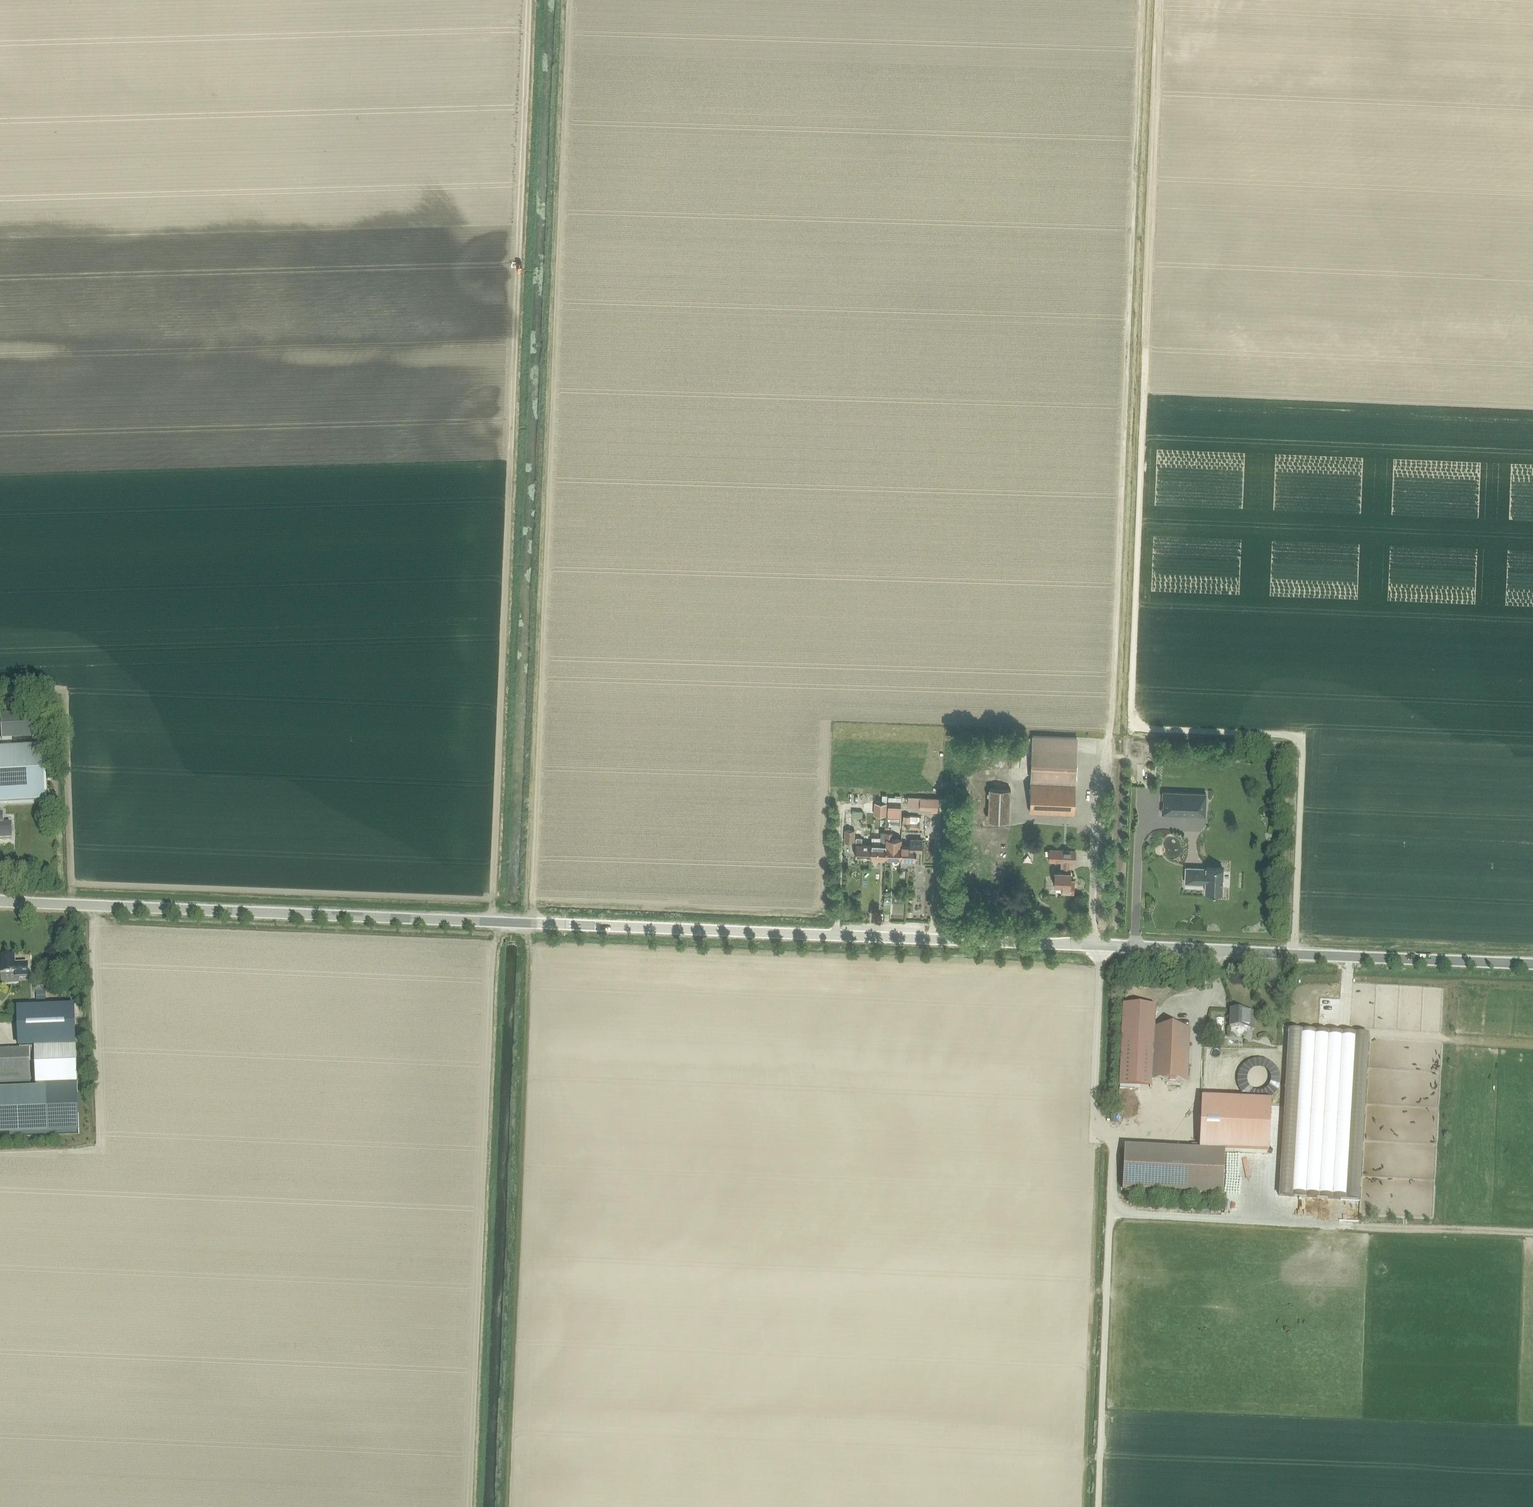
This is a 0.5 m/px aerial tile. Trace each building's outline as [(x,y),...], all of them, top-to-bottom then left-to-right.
[(2,740),(42,738),(41,713),(1,715),(2,740)] [(1073,814),(1075,781),(1077,738),(1033,736),(1031,779),(1029,812),(1073,814)] [(0,752),(0,804),(45,802),(42,750),(0,752)] [(989,789),(988,821),(1009,822),(1010,790),(989,789)] [(1205,816),(1206,794),(1163,792),(1162,814),(1205,816)] [(917,806),(919,796),(908,794),(906,805),(917,806)] [(888,797),(887,818),(900,819),(901,798),(888,797)] [(940,799),(920,798),(919,807),(932,808),(932,811),(939,811),(940,799)] [(874,802),(874,815),(886,816),(886,803),(874,802)] [(862,819),(862,811),(851,811),(851,819),(862,819)] [(3,825),(2,814),(0,814),(0,840),(12,840),(11,825),(3,825)] [(919,816),(903,815),(903,822),(919,823),(919,816)] [(845,830),(845,842),(854,843),(855,831),(845,830)] [(885,858),(886,832),(880,832),(880,845),(871,845),(870,858),(885,858)] [(901,840),(895,839),(891,839),(892,832),(886,832),(885,858),(900,859),(901,846),(901,840)] [(870,858),(871,845),(862,844),(862,838),(856,837),(855,857),(870,858)] [(900,859),(916,859),(916,852),(921,852),(922,840),(910,839),(910,846),(901,846),(900,859)] [(1069,872),(1069,864),(1069,863),(1075,863),(1076,850),(1059,849),(1058,862),(1061,862),(1060,872),(1055,871),(1054,886),(1061,886),(1061,893),(1073,893),(1074,880),(1070,880),(1071,872),(1069,872)] [(1221,893),(1223,868),(1206,868),(1206,869),(1186,868),(1185,883),(1206,884),(1205,893),(1221,893)] [(0,958),(0,963),(1,975),(19,975),(19,979),(29,978),(28,965),(15,965),(15,957),(0,958)] [(1189,1029),(1153,1028),(1153,1008),(1123,1007),(1122,1044),(1121,1044),(1119,1087),(1150,1088),(1151,1080),(1187,1082),(1189,1029)] [(35,1050),(77,1048),(75,1008),(19,1010),(21,1050),(35,1050)] [(1229,1028),(1254,1029),(1255,1012),(1230,1011),(1229,1028)] [(1359,1200),(1368,1038),(1288,1034),(1278,1196),(1359,1200)] [(30,1062),(35,1062),(36,1087),(45,1086),(78,1085),(77,1048),(35,1050),(0,1051),(0,1086),(31,1085),(30,1062)] [(0,1090),(0,1136),(80,1133),(78,1085),(45,1086),(36,1087),(36,1088),(0,1090)] [(1132,1099),(1123,1122),(1129,1125),(1139,1102),(1132,1099)] [(1267,1153),(1269,1104),(1201,1101),(1199,1146),(1199,1150),(1267,1153)] [(1189,1151),(1126,1149),(1125,1191),(1222,1195),(1224,1153),(1199,1152),(1199,1146),(1190,1145),(1189,1151)]
